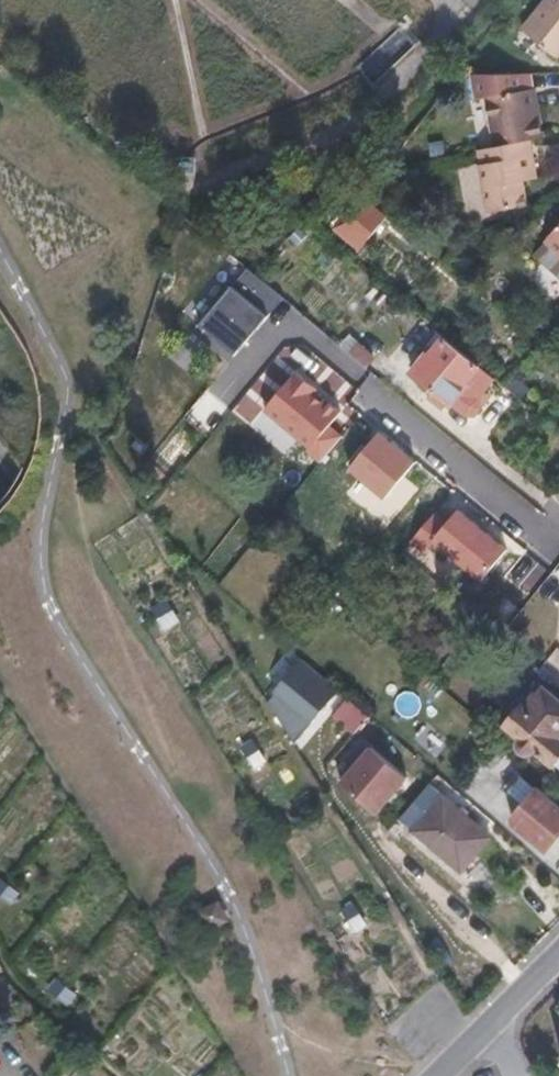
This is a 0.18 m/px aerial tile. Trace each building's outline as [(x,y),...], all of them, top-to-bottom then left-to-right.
[(516,45),(557,68),(558,65),(558,0),(542,0),(516,45)] [(417,47),(400,29),(355,70),(375,88),(417,47)] [(521,143),(535,140),(529,109),(520,111),(516,92),(525,90),(522,77),(462,79),(464,102),(476,99),(485,150),(521,143)] [(520,111),(529,109),(525,90),(516,92),(520,111)] [(526,171),(521,143),(485,150),(467,154),(479,214),(519,206),(515,183),(513,174),(526,171)] [(513,174),(515,183),(528,180),(526,171),(513,174)] [(539,245),(558,263),(558,222),(539,245)] [(286,303),(227,258),(182,310),(242,354),(286,303)] [(463,353),(446,338),(431,357),(428,355),(412,374),(432,389),(463,353)] [(463,353),(432,389),(452,405),(467,388),(465,386),(481,367),(463,353)] [(345,409),(304,370),(269,409),(316,446),(312,450),(326,460),(344,437),(333,428),(345,409)] [(425,479),(384,441),(353,475),(397,510),(425,479)] [(478,583),(507,550),(462,511),(451,524),(438,515),(421,536),(478,583)] [(341,694),(303,659),(272,695),(275,698),(309,729),(326,710),(341,694)] [(558,768),(558,701),(542,686),(508,726),(523,739),(521,744),(521,749),(523,751),(527,753),(533,754),(538,750),(558,768)] [(354,734),(369,717),(341,694),(326,710),(354,734)] [(309,729),(275,698),(269,707),(296,742),(309,729)] [(409,778),(373,747),(342,783),(378,814),(409,778)] [(548,852),(558,838),(558,806),(540,790),(513,822),(548,852)] [(491,839),(443,798),(414,831),(462,872),(491,839)]
